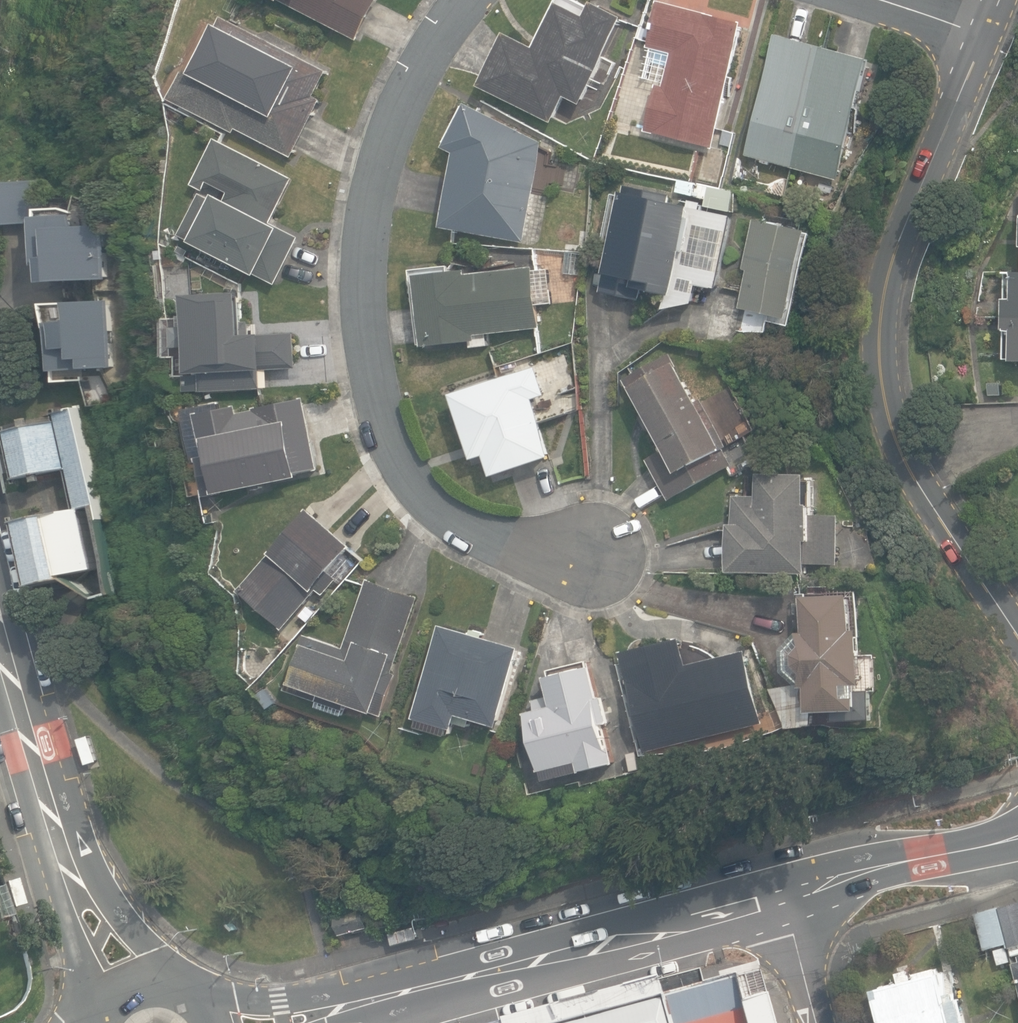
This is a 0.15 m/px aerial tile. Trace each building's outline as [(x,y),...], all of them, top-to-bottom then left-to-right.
[(360,42),(382,0),(279,0),(360,42)] [(647,130),(716,147),(747,22),(664,1),(652,48),(673,53),(665,86),(659,84),(647,130)] [(484,86),(555,122),(568,96),(584,104),(627,18),(597,2),(590,17),(562,3),(540,48),(511,33),(484,86)] [(238,128),(294,156),(324,99),(317,96),(330,70),(224,16),(194,74),(207,80),(192,110),(236,132),(238,128)] [(748,155),(841,179),(873,60),(779,35),(748,155)] [(445,227),(527,243),(545,142),(472,103),(449,148),(459,153),(445,227)] [(723,143),(734,146),(738,133),(727,129),(723,143)] [(181,234),(278,284),(302,237),(274,222),(297,178),(226,142),(218,138),(194,184),(206,190),(210,182),(231,193),(228,200),(218,195),(216,199),(202,192),(181,234)] [(43,180),(0,184),(0,219),(1,226),(41,223),(44,265),(51,265),(52,284),(65,283),(67,303),(49,305),(51,329),(55,329),(59,383),(86,381),(85,371),(118,368),(113,301),(101,302),(99,281),(112,280),(108,225),(96,226),(95,215),(81,216),(80,196),(44,199),(43,180)] [(707,207),(734,212),(738,192),(680,181),(677,194),(708,200),(707,207)] [(605,292),(634,298),(637,287),(676,295),(686,250),(691,251),(695,234),(690,233),(695,207),(688,205),(689,200),(674,196),(675,193),(629,183),(605,292)] [(742,307),(794,317),(812,231),(756,219),(746,268),(750,269),(742,307)] [(565,272),(578,274),(581,253),(568,251),(565,272)] [(476,340),(477,347),(491,345),(490,334),(542,328),(538,299),(554,297),(550,268),(535,270),(535,266),(471,274),(471,269),(419,275),(428,346),(476,340)] [(1017,361),(1017,272),(1016,272),(1016,299),(1007,299),(1006,330),(1015,330),(1015,361),(1017,361)] [(202,373),(203,392),(265,389),(264,370),(300,368),(299,332),(254,334),(253,321),(244,321),(242,293),(187,295),(188,319),(164,320),(166,356),(176,356),(176,347),(190,347),(191,374),(202,373)] [(647,458),(671,500),(734,465),(723,446),(721,447),(711,430),(717,427),(701,399),(699,400),(672,353),(628,378),(662,439),(647,458)] [(489,455),(497,476),(555,455),(535,399),(548,394),(538,366),(455,395),(478,459),(489,455)] [(199,456),(207,496),(303,476),(303,472),(320,469),(305,398),(257,408),(257,410),(241,414),(239,405),(228,408),(226,401),(183,410),(193,457),(199,456)] [(90,597),(113,592),(76,412),(7,426),(18,479),(66,469),(74,510),(19,521),(32,583),(69,576),(90,597)] [(729,570),(808,571),(808,562),(840,562),(841,514),(813,514),(813,503),(811,503),(811,472),(760,471),(760,492),(736,492),(735,522),(729,521),(729,570)] [(240,590),(285,629),(319,590),(325,595),(355,562),(348,556),(356,545),(313,508),(278,548),(277,547),(240,590)] [(347,704),(383,716),(398,673),(395,672),(421,596),(370,579),(346,648),(306,634),(287,690),(319,701),(317,707),(343,716),(347,704)] [(812,712),(837,711),(837,723),(876,720),(874,688),(862,689),(862,684),(867,683),(862,591),(806,594),(808,632),(802,632),(802,638),(790,650),(792,668),(804,683),(771,691),(790,729),(819,722),(812,712)] [(420,728),(451,736),(453,728),(457,729),(462,715),(502,726),(525,647),(445,624),(418,718),(422,719),(420,728)] [(623,651),(647,751),(765,723),(747,649),(688,664),(681,637),(623,651)] [(582,761),(585,771),(619,763),(615,748),(612,749),(606,723),(612,722),(606,696),(603,697),(595,666),(549,677),(553,696),(537,699),(539,710),(530,712),(544,771),(582,761)] [(257,687),(270,702),(280,693),(267,678),(257,687)] [(629,753),(633,770),(642,768),(638,751),(629,753)] [(12,907),(22,904),(17,888),(6,891),(12,907)] [(1001,906),(1014,955),(1017,954),(1017,901),(1001,906)] [(1008,943),(999,907),(977,913),(987,949),(1008,943)] [(336,916),(341,936),(368,929),(363,909),(336,916)] [(888,1022),(970,1022),(962,993),(959,994),(957,986),(949,988),(943,967),(913,975),(910,964),(897,968),(900,977),(877,983),(888,1022)] [(759,965),(719,975),(722,984),(663,999),(670,1022),(774,1022),(759,965)] [(574,1022),(670,1022),(663,999),(574,1022)]
